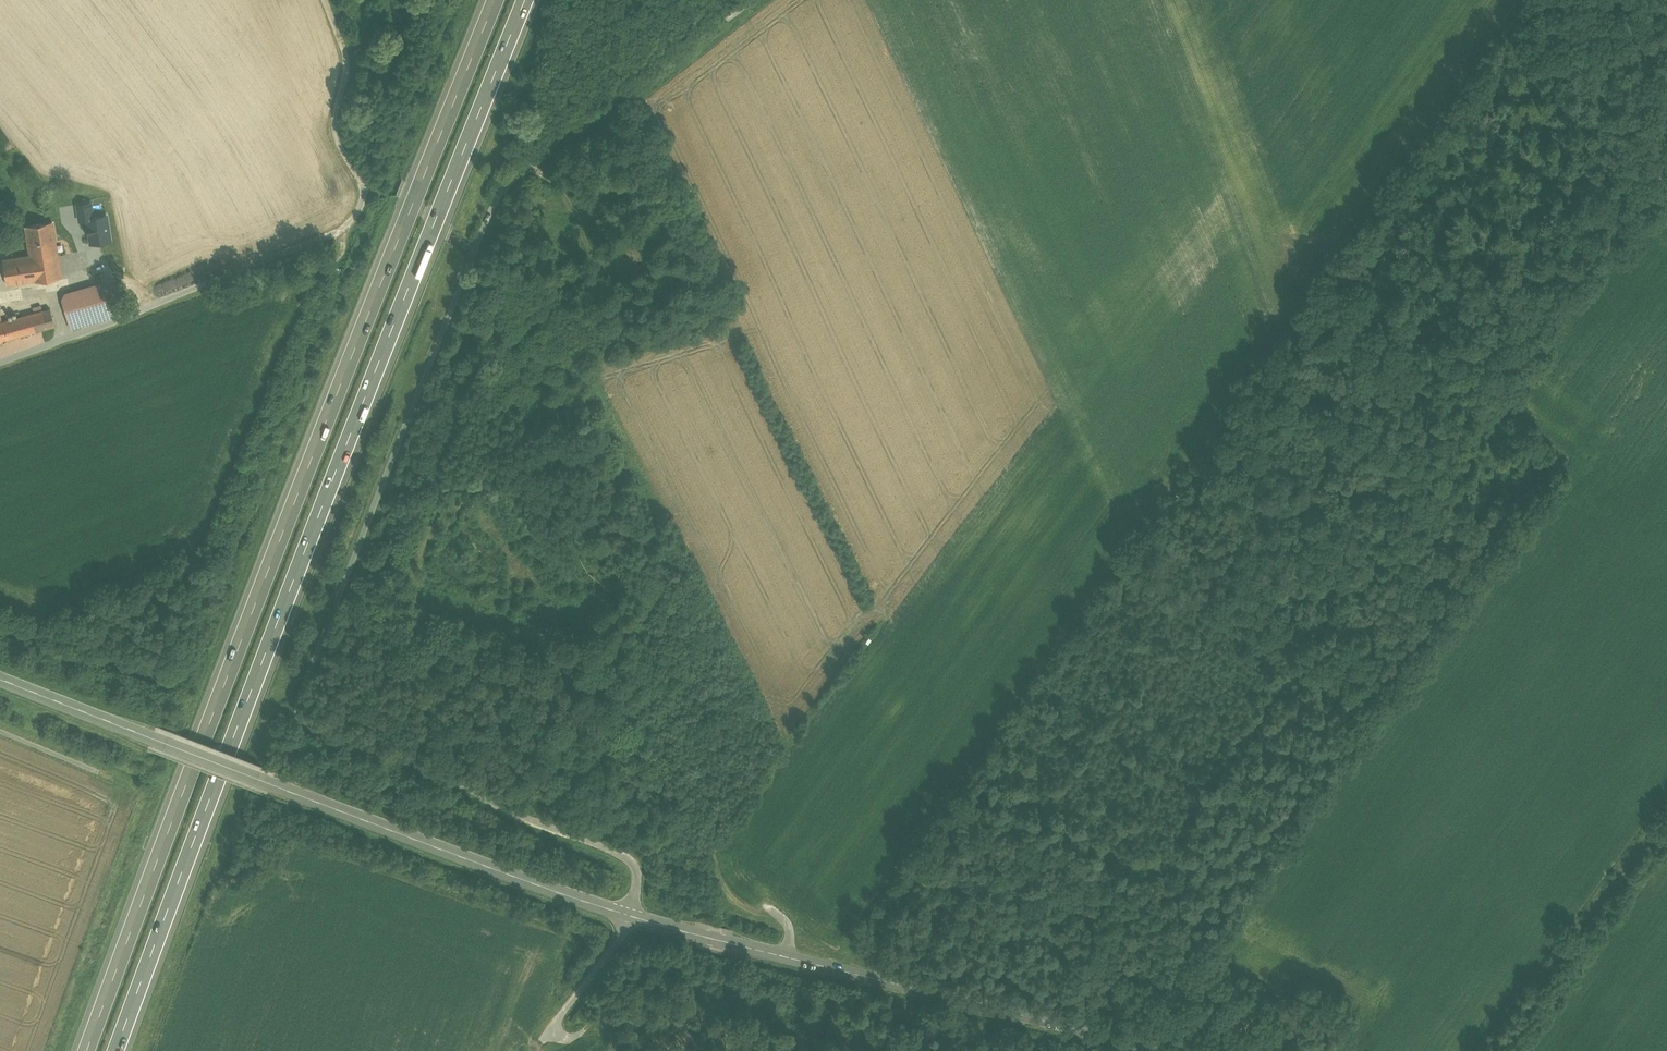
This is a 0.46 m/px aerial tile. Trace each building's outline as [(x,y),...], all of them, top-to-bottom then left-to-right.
[(91,202),(78,204),(80,220),(87,219),(87,218),(93,217),(91,202)] [(93,217),(87,218),(87,219),(88,224),(87,225),(89,234),(90,234),(91,243),(111,240),(107,215),(93,217)] [(4,258),(8,284),(61,276),(53,222),(25,226),(30,254),(4,258)] [(118,277),(60,292),(70,329),(127,314),(118,277)] [(53,307),(5,319),(0,299),(0,340),(57,326),(53,307)]
